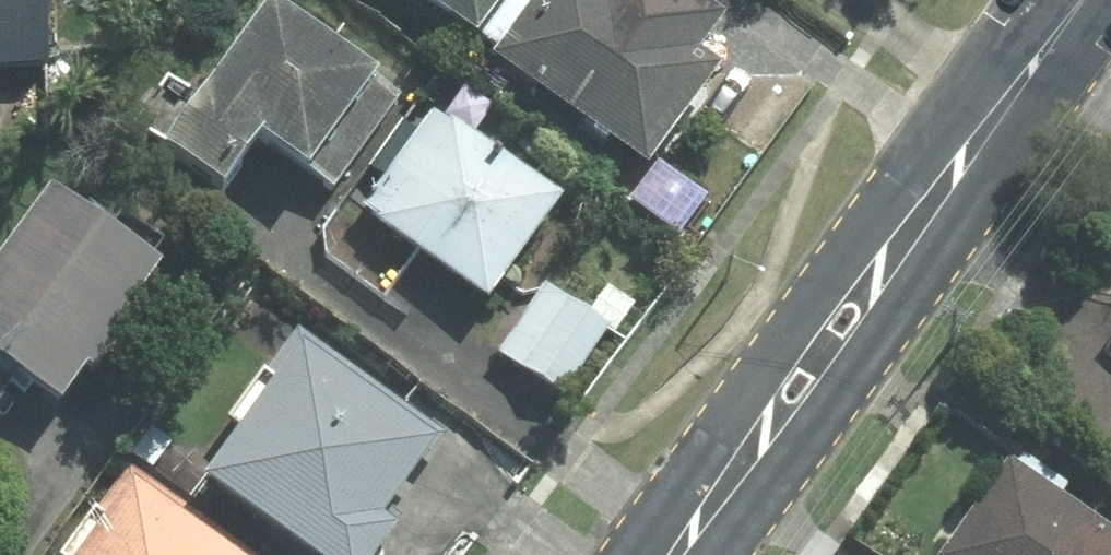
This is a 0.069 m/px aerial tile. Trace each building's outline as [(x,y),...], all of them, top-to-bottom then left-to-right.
[(42,90),(45,0),(0,0),(0,89),(42,90)] [(476,53),(519,0),(410,0),(476,53)] [(508,71),(649,174),(719,79),(698,63),(723,29),(683,0),(560,0),(508,71)] [(378,90),(272,10),(163,155),(222,200),(262,147),(309,182),(378,90)] [(417,257),(489,314),(570,212),(442,112),(422,136),(410,126),(371,176),(384,186),(327,258),(382,301),(417,257)] [(51,193),(0,263),(0,412),(19,385),(61,416),(85,383),(94,390),(141,325),(132,319),(164,275),(51,193)] [(610,333),(545,288),(494,363),(559,407),(610,333)] [(1100,316),(1110,324),(1110,300),(1100,316)] [(301,334),(227,433),(242,444),(205,494),(287,554),(392,554),(401,544),(382,530),(447,443),(301,334)] [(1007,467),(944,554),(1110,554),(1110,542),(1007,467)] [(128,468),(62,554),(243,554),(128,468)]
